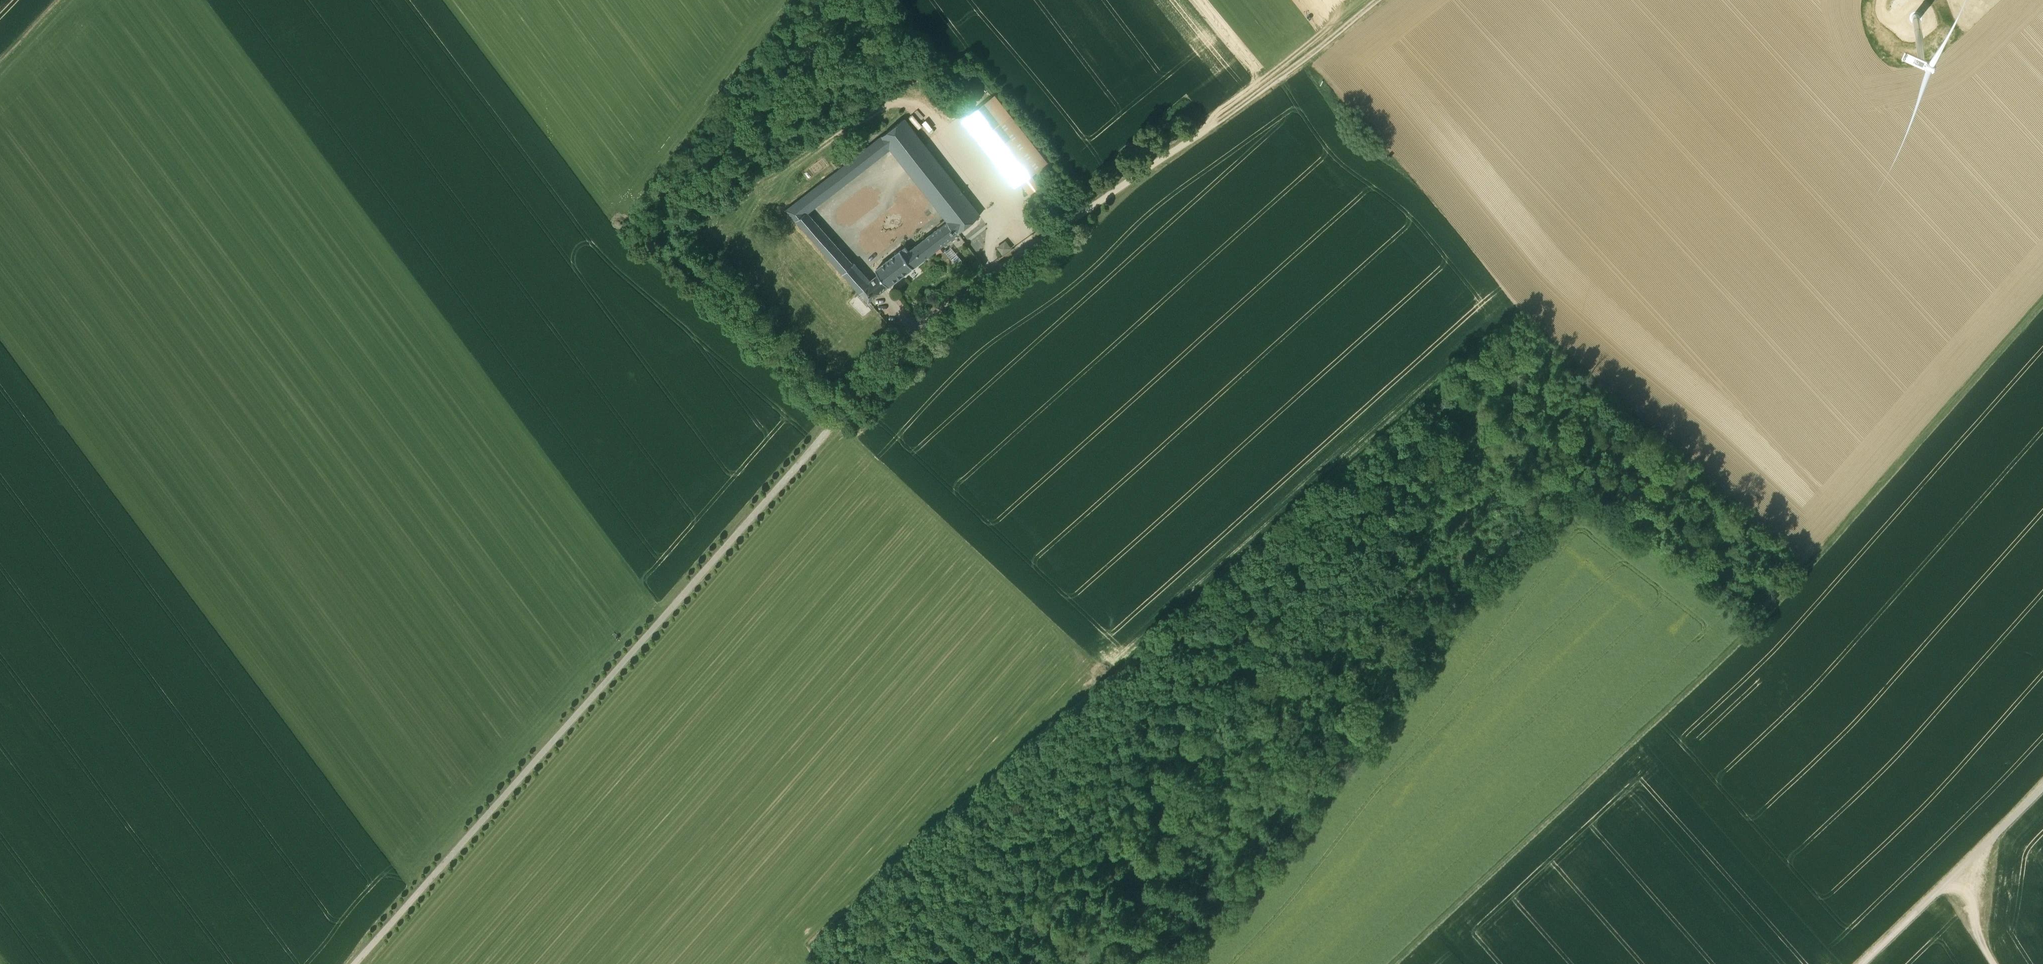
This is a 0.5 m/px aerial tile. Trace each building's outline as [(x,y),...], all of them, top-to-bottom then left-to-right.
[(1030,172),(1046,161),(995,91),(960,116),(1012,187),(1020,181),(1028,192),(1039,184),(1030,172)] [(983,215),(932,150),(907,120),(884,137),(893,148),(951,222),(960,233),(983,215)] [(884,137),(789,210),(799,221),(809,213),(813,211),(893,148),(884,137)] [(841,196),(844,200),(853,194),(850,190),(841,196)] [(871,283),(809,213),(799,221),(863,293),(874,285),(871,283)] [(874,218),(858,237),(871,249),(888,230),(874,218)] [(951,222),(930,238),(939,250),(943,247),(960,233),(951,222)] [(960,233),(943,247),(948,254),(966,240),(960,233)] [(930,238),(911,252),(907,248),(903,252),(916,268),(939,250),(930,238)] [(903,252),(878,271),(881,275),(871,283),(874,285),(882,295),(916,268),(903,252)] [(882,295),(874,285),(863,293),(871,303),(882,295)]
